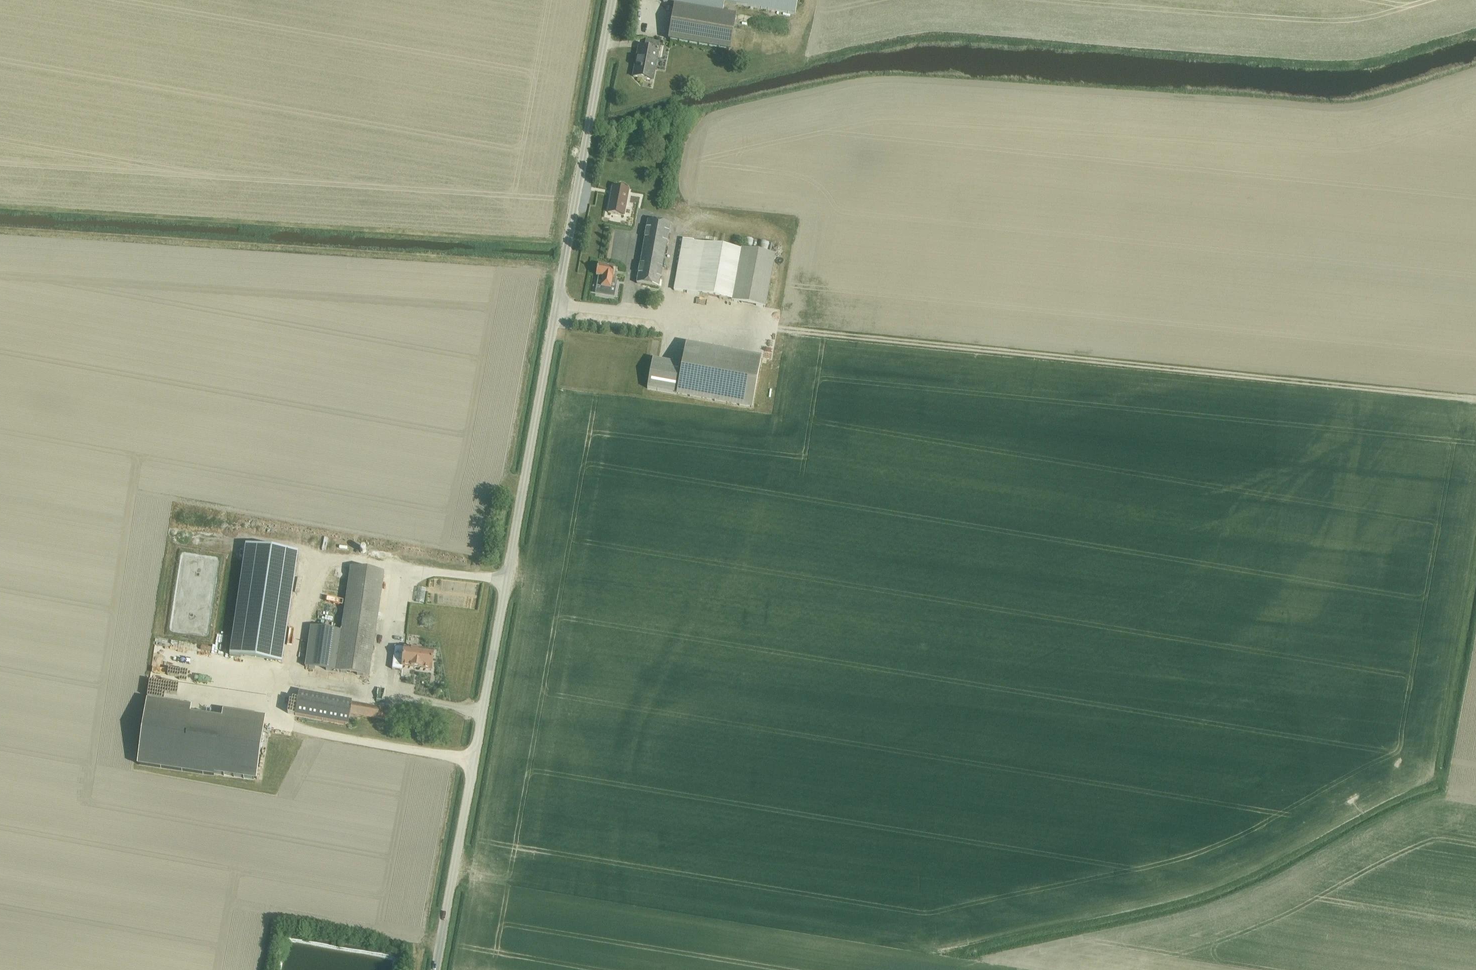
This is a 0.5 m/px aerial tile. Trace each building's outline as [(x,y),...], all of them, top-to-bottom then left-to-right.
[(759,9),(761,0),(663,0),(663,3),(722,13),(724,2),(759,9)] [(675,9),(670,42),(731,52),(736,19),(675,9)] [(653,81),(660,43),(646,41),(644,49),(638,48),(633,77),(653,81)] [(659,181),(657,189),(666,190),(668,182),(659,181)] [(608,213),(623,216),(628,190),(613,187),(608,213)] [(670,224),(648,220),(637,284),(658,288),(670,224)] [(766,307),(775,258),(694,243),(694,241),(683,239),(674,290),(749,304),(766,307)] [(615,269),(598,265),(596,276),(603,278),(601,288),(610,289),(612,279),(615,280),(617,272),(614,272),(615,269)] [(652,359),(647,390),(751,409),(760,358),(685,344),(682,364),(652,359)] [(245,548),(234,626),(286,633),(297,555),(245,548)] [(181,553),(172,635),(211,639),(216,595),(205,593),(204,601),(193,599),(198,555),(181,553)] [(351,568),(341,632),(335,672),(369,677),(384,573),(351,568)] [(418,588),(416,602),(424,603),(426,590),(418,588)] [(335,672),(341,632),(311,627),(305,667),(335,672)] [(417,650),(394,647),(392,670),(402,671),(403,667),(431,671),(434,652),(420,650),(421,647),(417,647),(417,650)] [(255,698),(255,689),(245,688),(244,697),(255,698)] [(299,692),(294,715),(347,725),(349,715),(352,702),(299,692)] [(148,711),(141,763),(253,779),(261,727),(148,711)]
